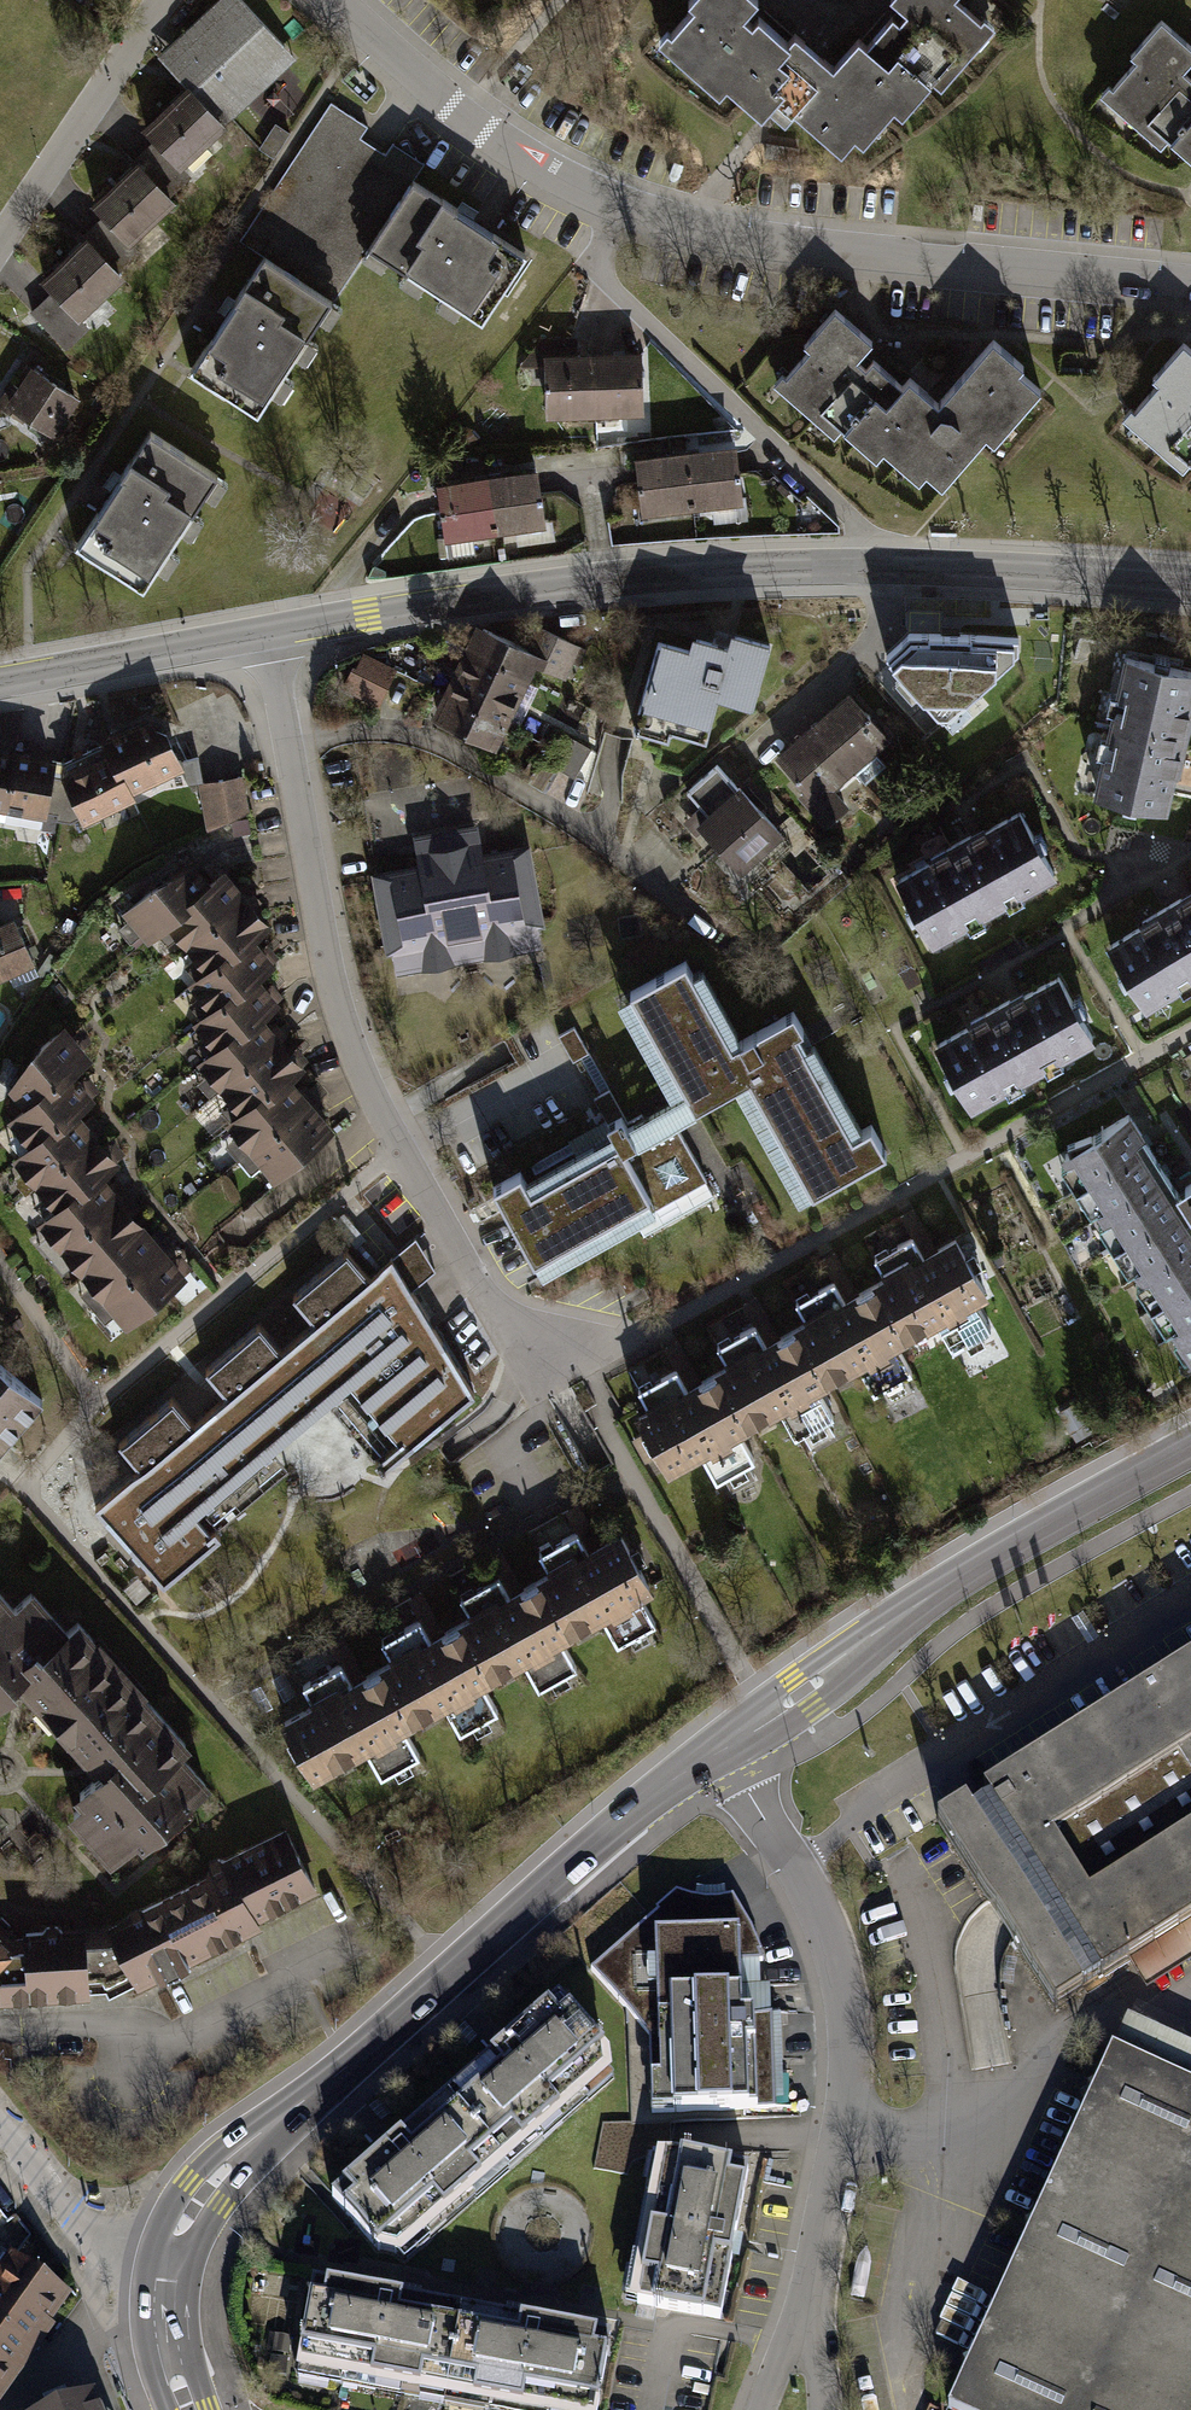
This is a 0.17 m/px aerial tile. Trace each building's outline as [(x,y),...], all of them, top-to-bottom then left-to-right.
[(142,123),(180,163),(224,121),(295,54),(244,0),(217,0),(160,54),(186,81),(142,123)] [(689,7),(695,12),(671,39),(666,34),(658,44),(718,96),(727,93),(760,122),(770,111),(774,115),(786,125),(794,117),(840,157),(854,141),(864,150),(896,114),(901,119),(932,85),(941,93),(996,29),(983,18),(981,21),(957,1),(958,0),(891,0),(890,1),(908,17),(899,26),(892,20),(865,50),(858,44),(832,74),(812,57),(794,41),(788,48),(762,25),(753,34),(740,22),(755,5),(750,0),(695,0),(689,7)] [(1101,95),(1161,147),(1168,139),(1190,160),(1190,80),(1182,72),(1190,63),(1190,49),(1162,23),(1131,57),(1137,63),(1113,90),(1109,86),(1101,95)] [(271,259),(332,299),(371,247),(414,179),(425,162),(391,140),(384,152),(360,136),(368,123),(331,102),(243,239),(271,259)] [(289,130),(276,122),(260,146),(273,155),(289,130)] [(136,156),(90,199),(129,241),(176,197),(136,156)] [(524,252),(414,179),(371,247),(482,321),(524,252)] [(79,316),(126,274),(86,232),(38,276),(51,290),(77,318),(79,316)] [(248,286),(192,372),(258,415),(332,299),(271,259),(252,289),(248,286)] [(77,318),(51,290),(30,309),(65,347),(89,326),(79,316),(77,318)] [(802,345),(811,353),(786,381),(781,376),(773,386),(834,439),(843,429),(874,456),(881,448),(919,482),(926,474),(941,486),(984,437),(993,445),(1040,391),(1018,372),(1023,366),(990,337),(934,402),(906,378),(899,386),(870,360),(863,368),(854,361),(871,343),(833,310),(802,345)] [(521,363),(545,363),(546,416),(644,413),(642,346),(579,348),(578,336),(540,337),(521,357),(521,363)] [(1185,343),(1153,378),(1160,385),(1135,413),(1130,409),(1122,418),(1181,469),(1189,460),(1190,461),(1190,349),(1185,343)] [(0,393),(0,404),(23,419),(25,415),(55,434),(82,394),(30,359),(15,381),(11,377),(0,393)] [(153,436),(79,547),(141,588),(214,477),(153,436)] [(733,445),(635,455),(641,512),(739,502),(733,445)] [(540,463),(437,479),(446,540),(549,524),(540,463)] [(537,645),(482,618),(431,719),(498,752),(542,664),(569,677),(585,645),(547,626),(537,645)] [(1018,638),(909,633),(886,655),(944,718),(1017,652),(1018,638)] [(686,655),(656,647),(632,734),(666,743),(669,735),(703,744),(715,702),(750,712),(767,647),(729,637),(726,648),(691,638),(686,655)] [(1141,648),(1111,789),(1190,805),(1190,799),(1190,659),(1141,648)] [(363,651),(346,689),(381,705),(398,667),(363,651)] [(865,683),(790,744),(833,797),(908,735),(865,683)] [(103,743),(64,760),(63,772),(83,815),(133,792),(130,787),(182,763),(158,710),(100,736),(103,743)] [(4,806),(44,813),(54,758),(55,753),(0,745),(0,811),(4,806)] [(54,758),(44,813),(42,827),(55,829),(57,820),(70,821),(83,815),(63,772),(64,760),(54,758)] [(243,774),(197,783),(207,830),(250,808),(243,774)] [(765,776),(717,814),(761,869),(809,831),(765,776)] [(1025,808),(898,878),(936,945),(1063,875),(1025,808)] [(423,866),(378,875),(396,968),(544,938),(527,852),(475,863),(467,819),(416,830),(423,866)] [(205,872),(191,855),(125,910),(130,917),(119,927),(131,941),(143,931),(148,937),(157,930),(168,942),(179,932),(198,955),(187,964),(196,975),(190,980),(202,994),(189,1004),(197,1013),(190,1020),(202,1034),(192,1042),(201,1053),(195,1058),(207,1072),(196,1081),(210,1097),(221,1088),(229,1098),(218,1107),(227,1117),(224,1119),(237,1134),(226,1143),(251,1172),(262,1163),(273,1176),(335,1124),(323,1109),(302,1085),(296,1077),(309,1065),(298,1052),(276,1026),(265,1013),(280,1000),(272,990),(260,976),(281,958),(268,943),(260,933),(270,924),(253,903),(242,890),(225,871),(213,881),(205,872)] [(1111,944),(1152,1013),(1190,989),(1190,896),(1111,944)] [(36,960),(13,912),(0,918),(0,977),(36,960)] [(527,1176),(500,1191),(547,1274),(636,1223),(641,1232),(714,1191),(679,1129),(754,1087),(811,1188),(875,1152),(873,1148),(856,1158),(786,1035),(802,1026),(797,1017),(753,1041),(705,956),(633,997),(684,1087),(688,1094),(630,1126),(642,1148),(543,1204),(527,1176)] [(1064,972),(941,1042),(981,1111),(1104,1042),(1064,972)] [(70,1031),(5,1085),(21,1104),(7,1116),(18,1129),(7,1138),(16,1150),(10,1155),(23,1170),(12,1179),(24,1193),(35,1184),(43,1195),(32,1204),(42,1216),(39,1219),(52,1235),(42,1244),(63,1269),(74,1260),(94,1284),(85,1292),(107,1318),(114,1312),(124,1324),(186,1272),(181,1266),(159,1240),(139,1216),(118,1191),(102,1172),(120,1159),(112,1150),(92,1126),(78,1110),(96,1095),(89,1087),(73,1068),(90,1054),(78,1040),(70,1031)] [(1066,1157),(1190,1356),(1190,1186),(1182,1192),(1134,1115),(1066,1157)] [(975,1233),(649,1415),(686,1481),(1013,1299),(975,1233)] [(205,1368),(228,1394),(274,1449),(350,1384),(428,1317),(391,1257),(370,1275),(347,1248),(293,1294),(315,1321),(282,1348),(259,1322),(205,1368)] [(474,1393),(428,1317),(350,1384),(398,1441),(376,1461),(383,1470),(474,1393)] [(44,1404),(0,1367),(0,1455),(44,1404)] [(196,1515),(274,1449),(228,1394),(195,1422),(173,1396),(118,1441),(140,1467),(150,1460),(196,1515)] [(210,1531),(196,1515),(150,1460),(140,1467),(95,1506),(164,1583),(220,1536),(215,1528),(210,1531)] [(670,1594),(631,1527),(303,1714),(341,1781),(670,1594)] [(20,1688),(98,1778),(74,1798),(82,1808),(70,1818),(116,1870),(212,1787),(182,1754),(190,1746),(81,1621),(69,1631),(34,1590),(16,1605),(0,1586),(0,1705),(20,1688)] [(1155,1949),(1190,1927),(1190,1842),(1102,1897),(1065,1837),(1190,1758),(1190,1675),(959,1818),(1072,2000),(1155,1949)] [(208,1870),(211,1876),(238,1927),(315,1888),(286,1831),(226,1861),(220,1859),(210,1863),(208,1870)] [(241,1933),(238,1927),(211,1876),(128,1918),(133,1925),(116,1940),(120,1947),(117,1958),(126,1960),(137,1981),(139,1985),(158,1975),(159,1977),(189,1963),(188,1960),(241,1933)] [(761,1956),(733,1901),(714,1903),(695,1902),(679,1898),(595,1969),(652,2035),(654,2115),(765,2112),(763,2048),(772,2048),(771,2018),(758,2018),(756,1958),(761,1956)] [(15,1939),(9,1945),(11,1947),(0,1958),(0,1990),(2,1991),(2,1999),(87,1994),(87,1990),(106,1989),(109,1995),(137,1981),(126,1960),(117,1958),(120,1947),(116,1940),(133,1925),(128,1918),(108,1929),(62,1931),(57,1927),(47,1927),(43,1933),(26,1933),(26,1939),(15,1939)] [(11,1947),(9,1945),(15,1939),(0,1924),(0,1958),(11,1947)] [(1155,1949),(1169,1973),(1190,1960),(1190,1927),(1155,1949)] [(621,2054),(567,2001),(343,2196),(394,2248),(411,2250),(621,2072),(621,2054)] [(972,2408),(976,2409),(1190,2409),(1190,2029),(1152,2016),(972,2408)] [(765,2168),(671,2152),(646,2295),(724,2309),(733,2256),(749,2259),(765,2168)] [(54,2326),(50,2323),(69,2296),(11,2256),(0,2272),(0,2403),(54,2326)] [(316,2285),(300,2376),(493,2409),(597,2409),(610,2337),(316,2285)] [(89,2399),(64,2409),(94,2409),(89,2399)]
